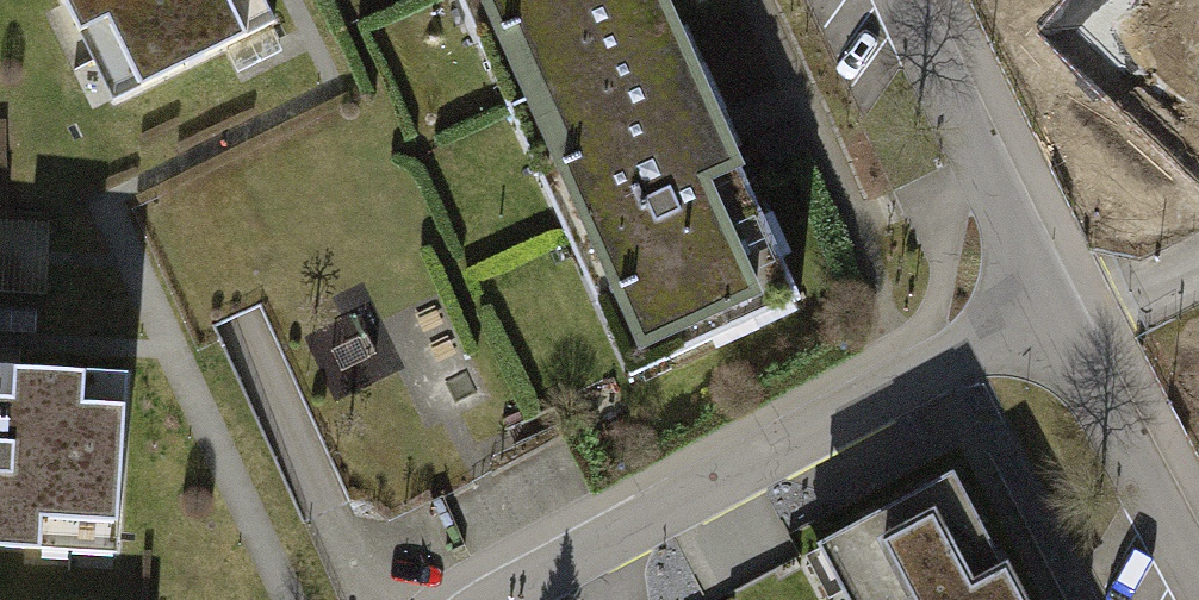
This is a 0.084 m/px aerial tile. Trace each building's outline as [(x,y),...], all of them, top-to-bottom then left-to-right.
[(113,99),(273,22),(263,0),(65,0),(113,99)] [(692,39),(674,0),(466,0),(513,104),(519,117),(692,39)] [(1198,14),(1198,0),(1183,0),(1198,14)] [(692,39),(519,117),(571,233),(635,376),(811,299),(692,39)] [(119,565),(128,371),(0,366),(0,560),(119,565)] [(809,550),(836,599),(1003,599),(940,481),(809,550)]
